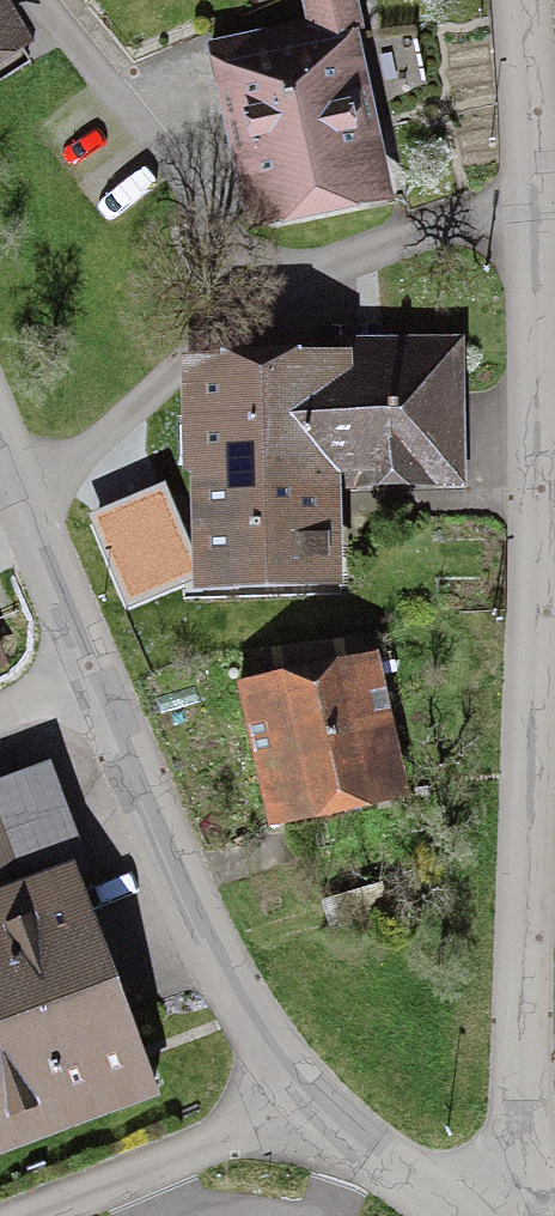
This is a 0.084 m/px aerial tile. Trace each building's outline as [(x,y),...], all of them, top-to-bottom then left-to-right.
[(314,26),(212,47),(220,87),(241,83),(267,205),(365,185),(347,97),(371,92),(352,0),(328,0),(310,4),(314,26)] [(0,12),(0,78),(29,59),(0,12)] [(204,380),(209,578),(323,575),(321,468),(442,465),(439,345),(409,339),(410,365),(211,370),(204,380)] [(266,650),(271,682),(240,688),(265,806),(267,806),(382,782),(360,682),(381,677),(372,637),(266,650)] [(382,882),(322,900),(331,930),(390,912),(382,882)] [(102,1094),(107,1108),(154,1091),(144,1062),(132,1066),(65,884),(0,908),(0,1133),(102,1094)]
